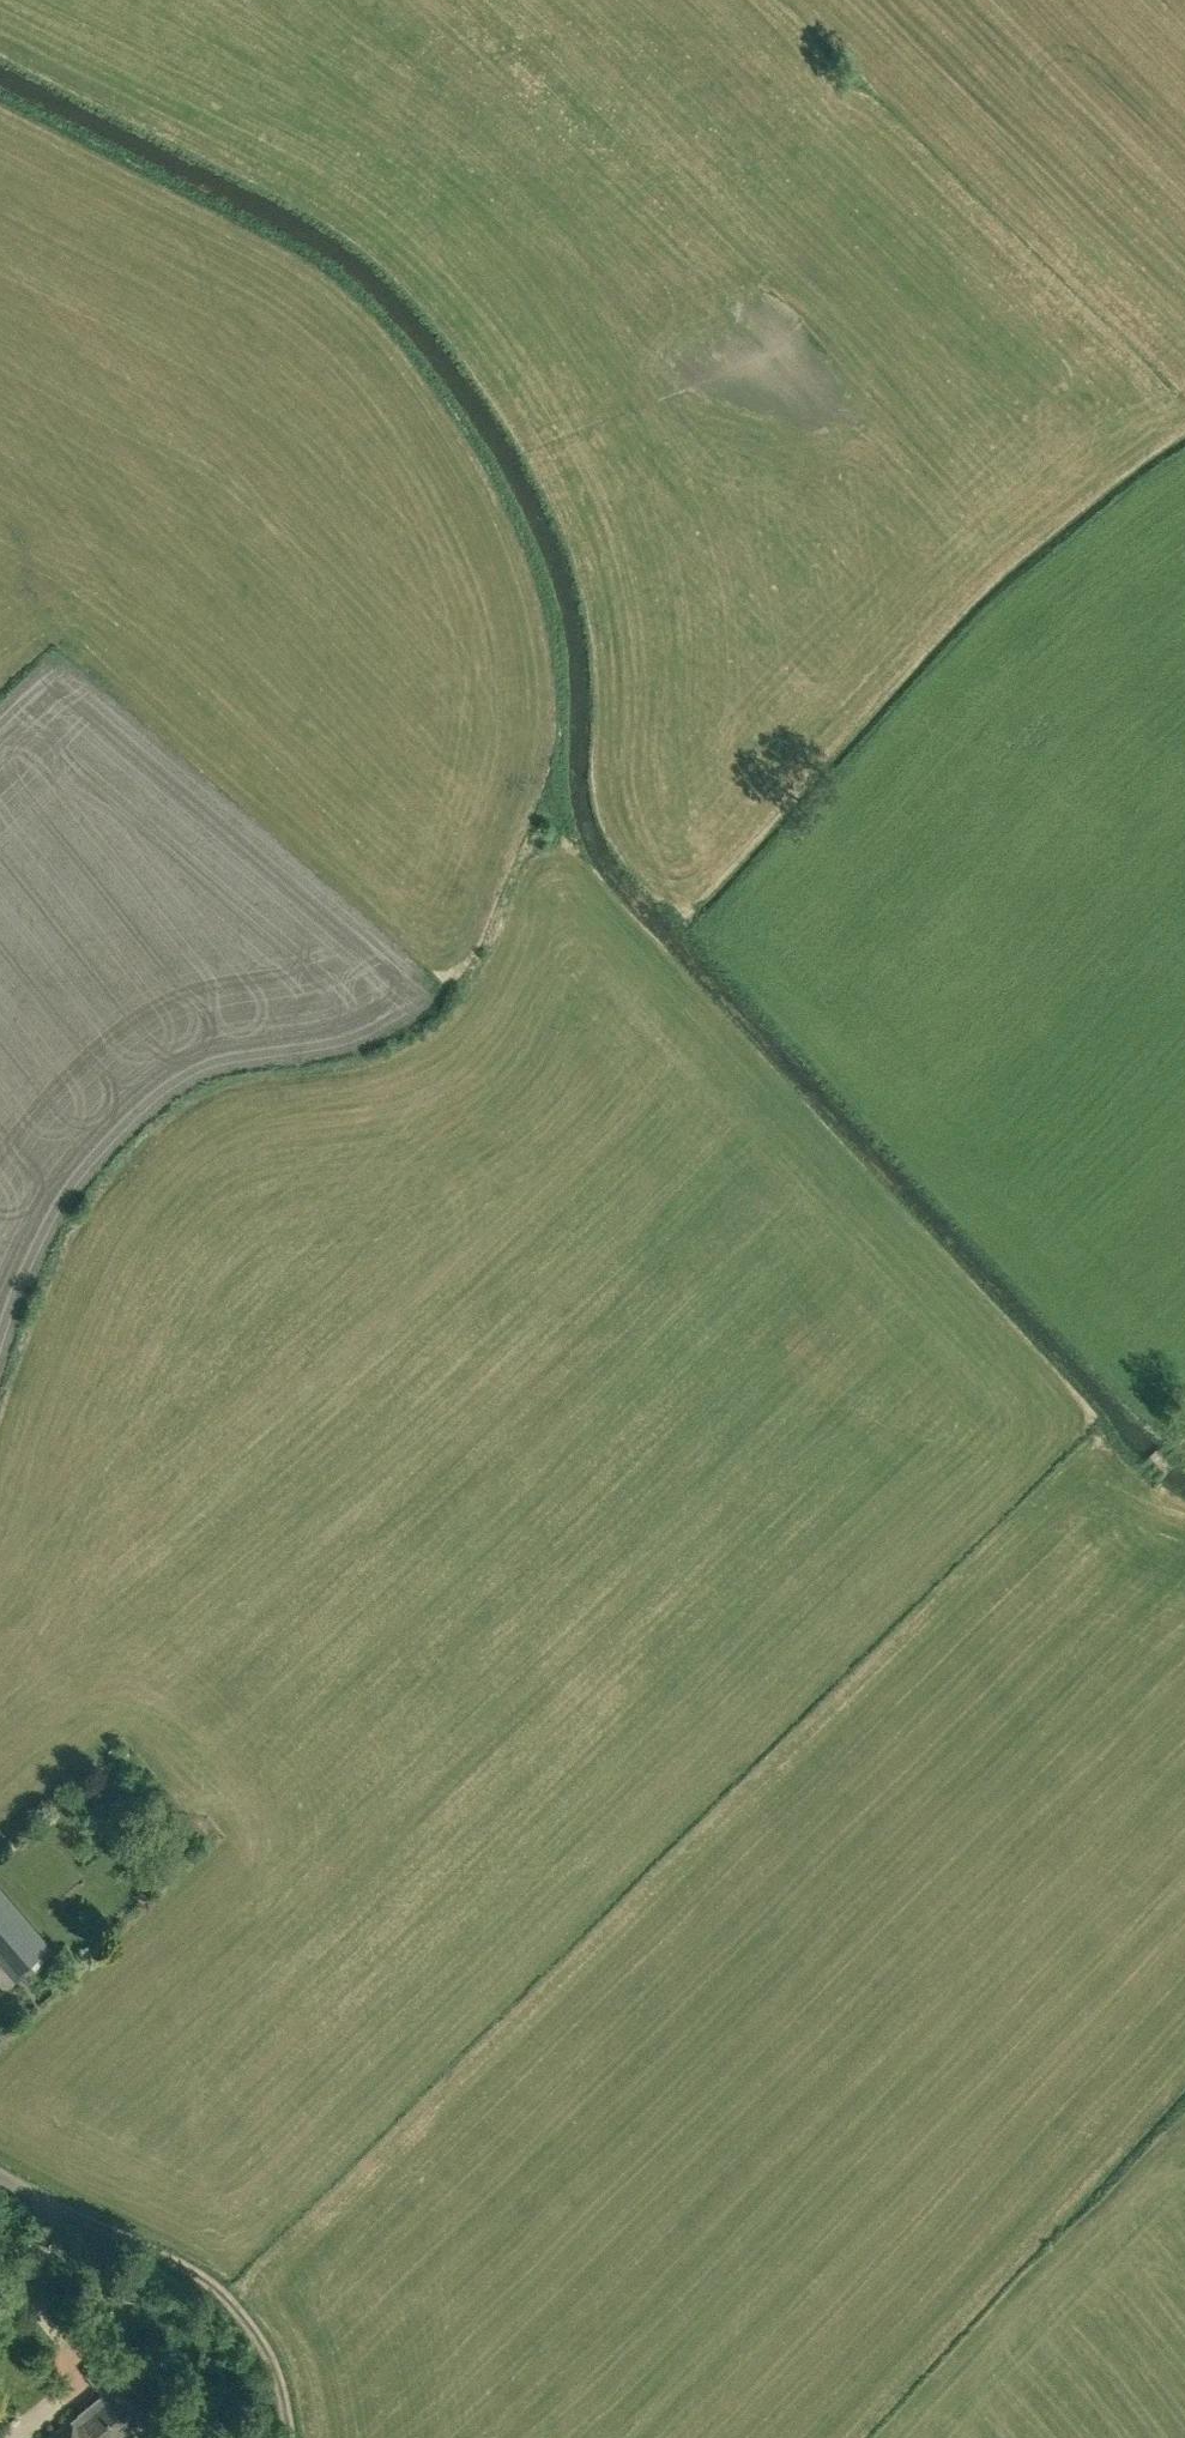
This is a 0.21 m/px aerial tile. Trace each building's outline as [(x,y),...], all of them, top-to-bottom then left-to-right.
[(17,1981),(55,1948),(0,1883),(0,1962),(17,1981)] [(75,2411),(42,2437),(117,2437),(142,2418),(158,2437),(188,2437),(116,2348),(87,2372),(102,2390),(75,2411)]
